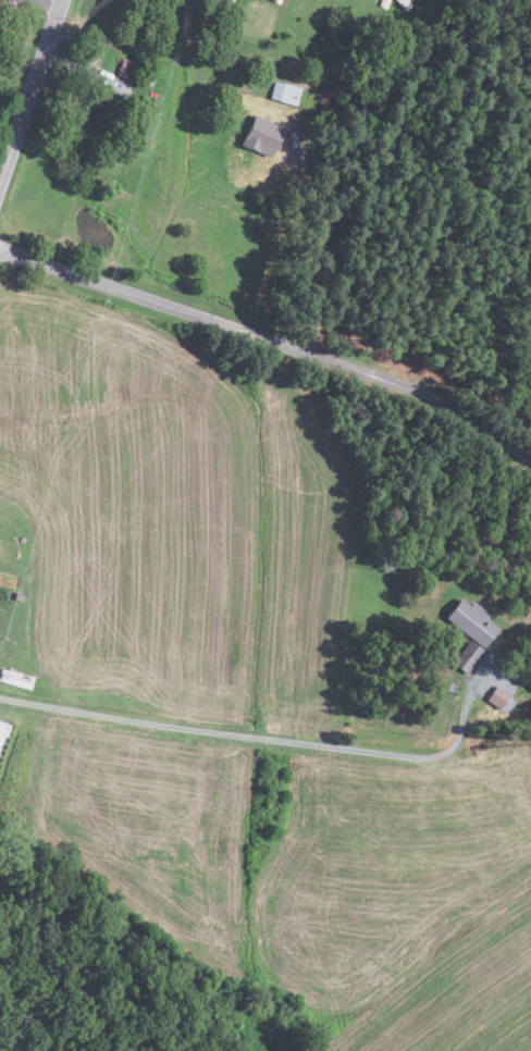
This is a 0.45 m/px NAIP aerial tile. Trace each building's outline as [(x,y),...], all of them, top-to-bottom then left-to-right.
[(8,18),(14,3),(4,0),(0,10),(0,16),(8,18)] [(406,11),(397,0),(407,0),(411,5),(406,11)] [(145,86),(115,76),(126,44),(141,49),(136,64),(144,66),(141,71),(149,73),(145,86)] [(273,81),(300,88),(296,106),(269,98),(273,81)] [(110,132),(89,125),(99,90),(121,97),(110,132)] [(282,129),(268,158),(237,143),(251,114),(282,129)] [(22,602),(13,599),(15,592),(23,594),(22,602)] [(460,597),(469,604),(472,601),(489,614),(486,618),(498,628),(482,647),(444,618),(460,597)] [(466,675),(450,663),(469,639),(484,652),(466,675)] [(432,673),(423,669),(433,652),(441,656),(432,673)] [(456,693),(439,688),(441,680),(458,684),(456,693)]
